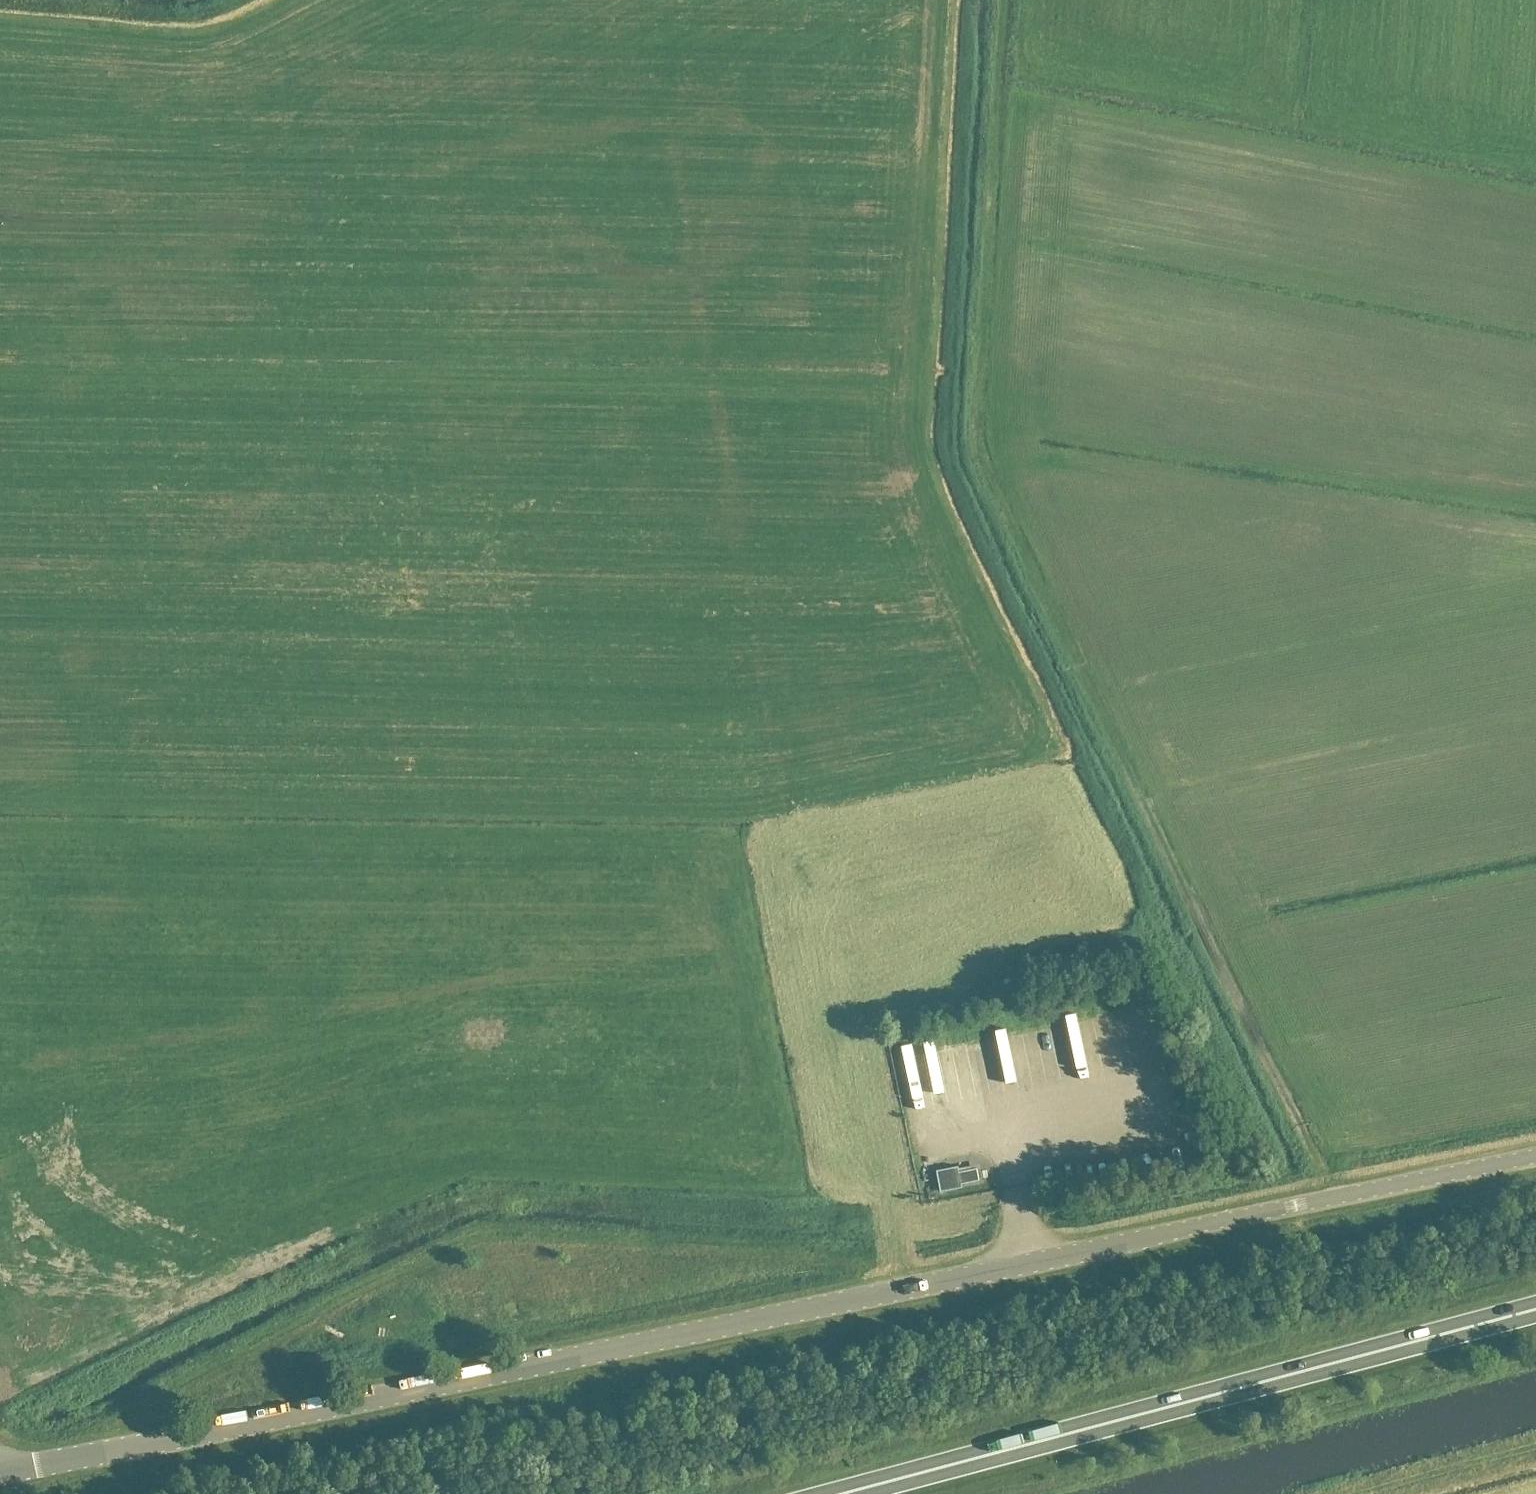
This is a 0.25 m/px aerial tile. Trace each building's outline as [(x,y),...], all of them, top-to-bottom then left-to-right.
[(958,1172),(957,1167),(935,1172),(939,1193),(961,1189),(960,1185),(978,1181),(976,1169),(958,1172)]
